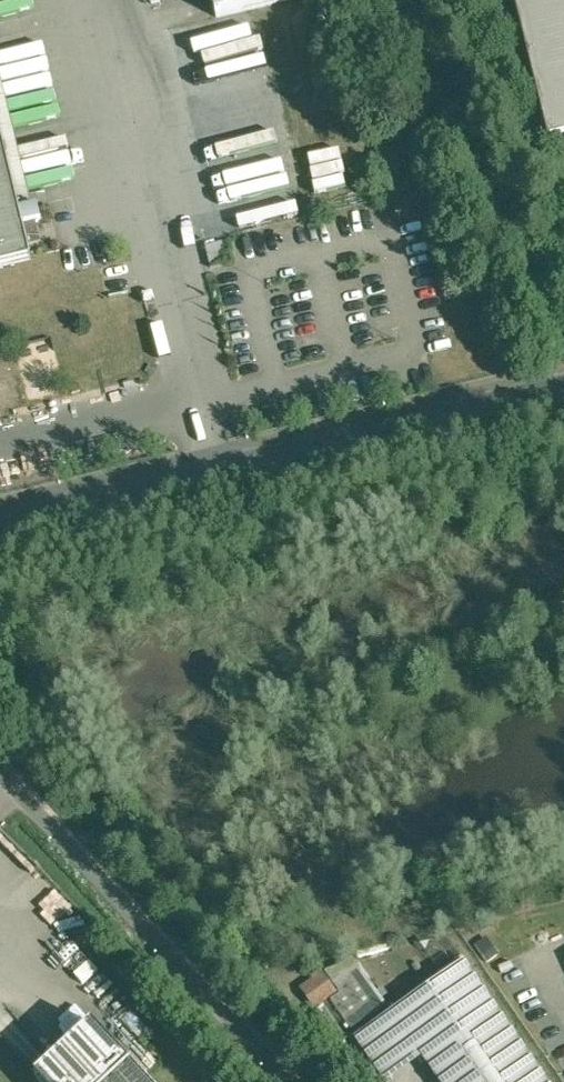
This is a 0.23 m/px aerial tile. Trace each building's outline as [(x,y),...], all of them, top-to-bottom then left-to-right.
[(218,18),(291,0),(214,0),(218,18)] [(550,140),(553,139),(563,136),(563,0),(516,0),(550,140)] [(33,260),(29,244),(41,241),(37,224),(43,223),(40,209),(35,210),(0,66),(0,269),(33,260)] [(553,139),(556,152),(563,150),(563,136),(553,139)] [(356,1043),(384,1081),(393,1081),(421,1062),(436,1081),(549,1081),(464,965),(356,1043)] [(325,973),(303,989),(316,1007),(338,992),(325,973)] [(94,1024),(37,1077),(42,1081),(148,1081),(94,1024)]
